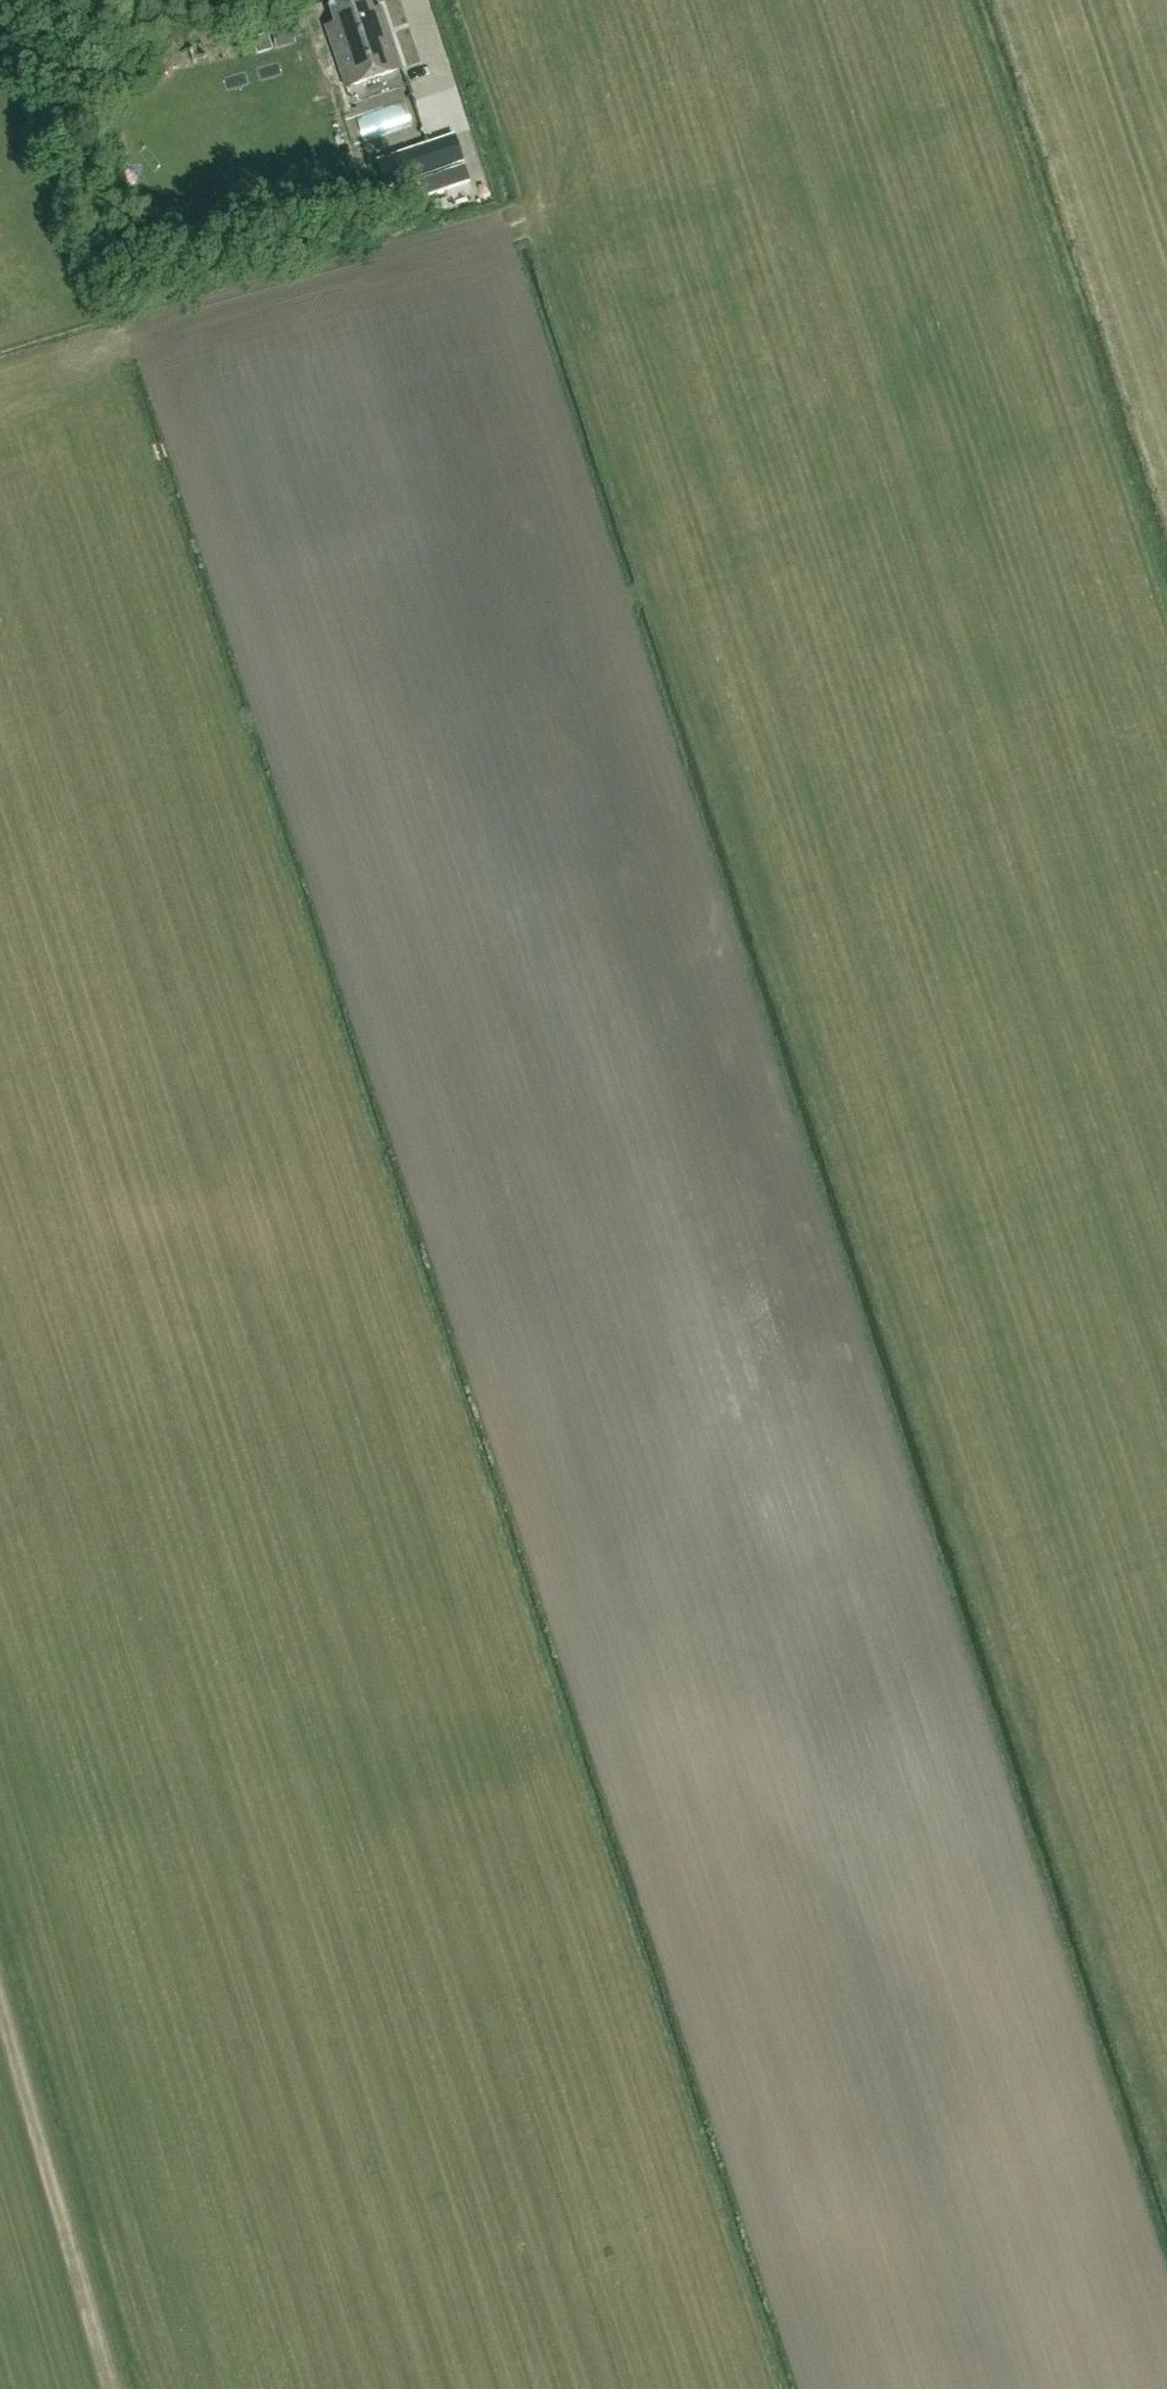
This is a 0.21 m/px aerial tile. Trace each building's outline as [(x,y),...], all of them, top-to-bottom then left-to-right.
[(401,69),(381,8),(372,11),(368,0),(348,0),(329,6),(337,30),(328,33),(346,87),(401,69)] [(426,173),(463,160),(454,135),(418,148),(425,170),(426,173)] [(384,184),(425,170),(418,148),(417,145),(376,159),(384,184)] [(332,207),(376,192),(364,159),(321,174),(332,207)] [(465,168),(423,180),(428,196),(470,184),(465,168)]
